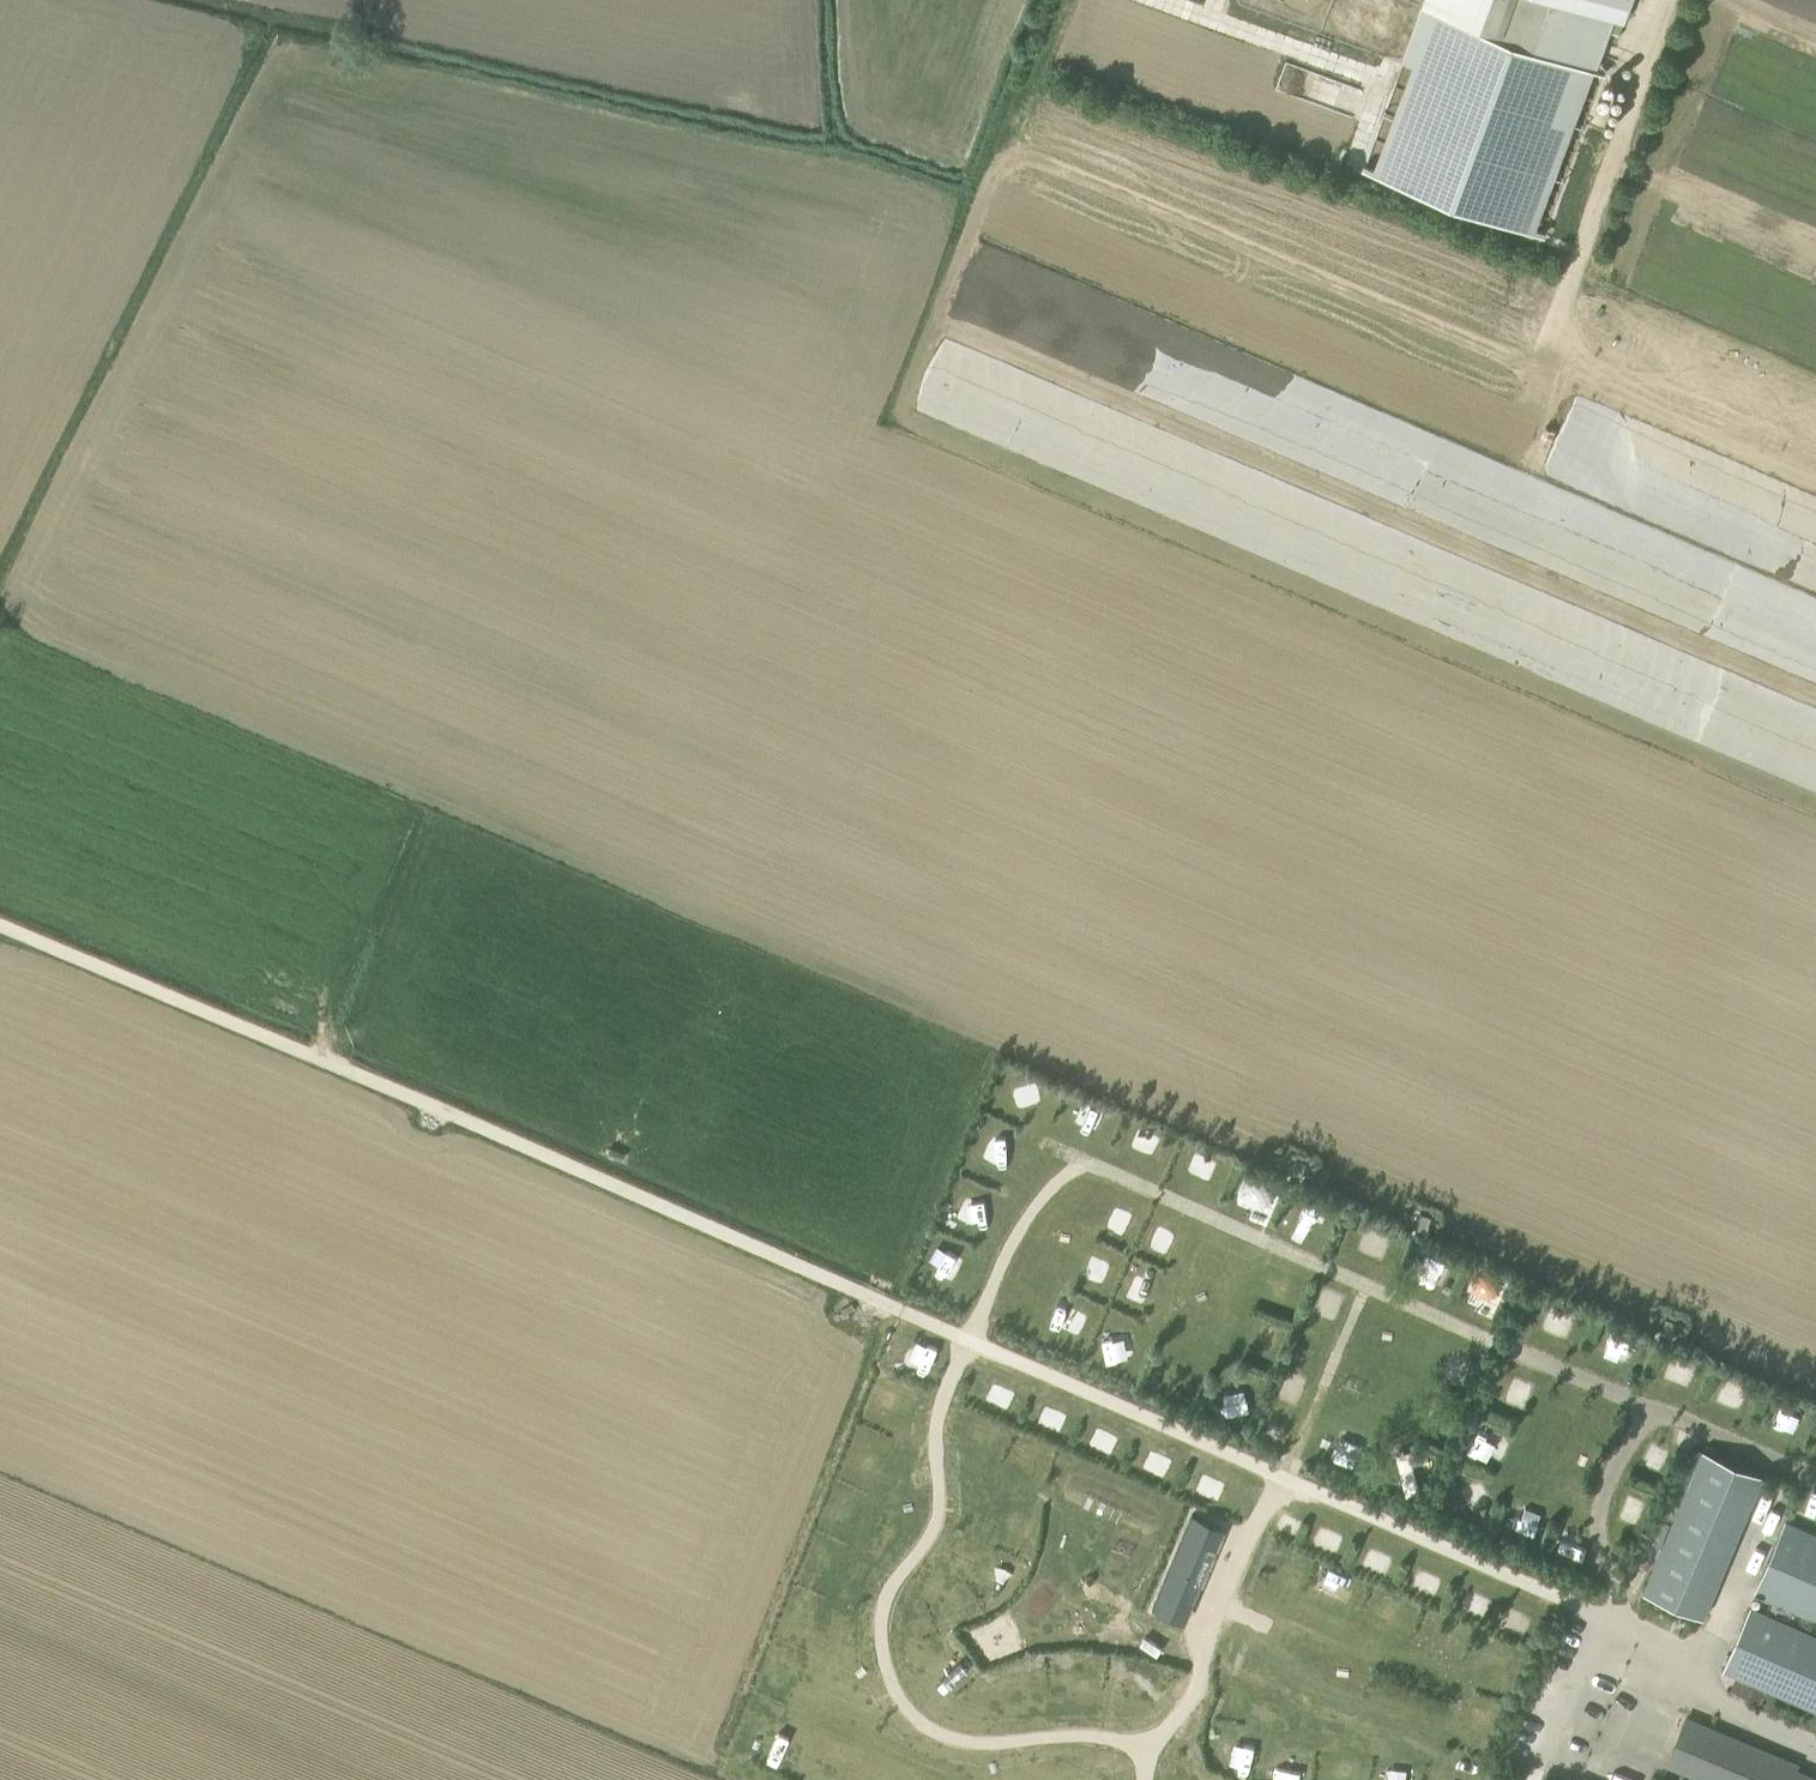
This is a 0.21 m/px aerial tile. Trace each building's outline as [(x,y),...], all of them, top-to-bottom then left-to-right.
[(1367,168),(1547,234),(1633,0),(1428,0),(1367,168)] [(1196,1152),(1189,1171),(1209,1179),(1217,1160),(1196,1152)] [(1297,1157),(1291,1169),(1301,1174),(1307,1161),(1297,1157)] [(1248,1197),(1254,1203),(1262,1204),(1269,1202),(1274,1197),(1276,1191),(1275,1184),(1272,1178),(1264,1175),(1256,1175),(1249,1180),(1246,1188),(1248,1197)] [(1421,1212),(1416,1225),(1426,1229),(1431,1216),(1421,1212)] [(1474,1295),(1480,1300),(1489,1300),(1496,1295),(1500,1287),(1498,1278),(1492,1273),(1486,1271),(1479,1272),(1474,1275),(1471,1281),(1470,1288),(1474,1295)] [(1523,1285),(1517,1300),(1521,1302),(1529,1305),(1535,1290),(1528,1287),(1523,1285)] [(1548,1310),(1544,1330),(1565,1335),(1569,1314),(1548,1310)] [(1666,1318),(1661,1331),(1672,1334),(1676,1322),(1666,1318)] [(1617,1326),(1603,1359),(1623,1368),(1638,1335),(1617,1326)] [(1410,1451),(1396,1454),(1406,1496),(1420,1492),(1410,1451)] [(1368,1457),(1362,1472),(1368,1475),(1373,1477),(1380,1462),(1375,1460),(1368,1457)] [(1694,1470),(1688,1485),(1680,1481),(1661,1524),(1653,1520),(1644,1542),(1661,1549),(1644,1591),(1705,1617),(1759,1484),(1755,1483),(1699,1460),(1694,1470)] [(1479,1488),(1462,1494),(1468,1509),(1485,1502),(1479,1488)] [(1192,1515),(1153,1609),(1179,1621),(1183,1612),(1187,1602),(1180,1599),(1184,1588),(1189,1577),(1194,1565),(1199,1553),(1203,1543),(1211,1546),(1214,1537),(1219,1526),(1192,1515)] [(1786,1522),(1755,1593),(1815,1619),(1815,1535),(1786,1522)] [(1464,1607),(1487,1617),(1495,1597),(1472,1587),(1464,1607)] [(1750,1608),(1724,1669),(1732,1673),(1740,1677),(1734,1691),(1755,1699),(1760,1685),(1815,1710),(1815,1637),(1750,1608)] [(1699,1779),(1815,1779),(1815,1776),(1685,1723),(1667,1767),(1699,1779)] [(1584,1778),(1587,1770),(1582,1768),(1576,1779),(1588,1779),(1584,1778)]
